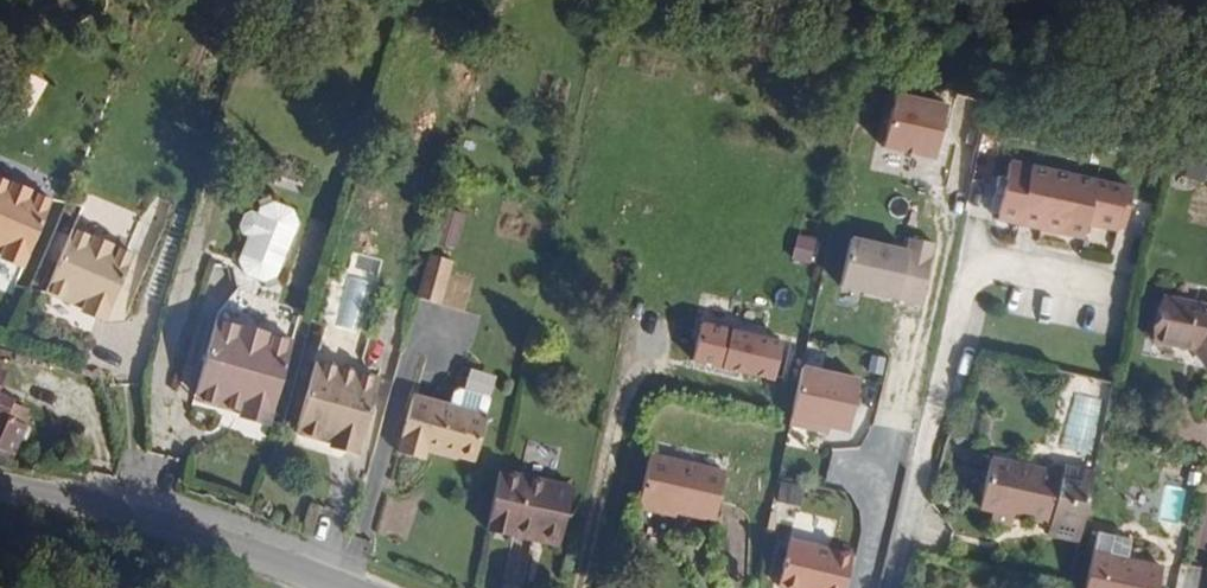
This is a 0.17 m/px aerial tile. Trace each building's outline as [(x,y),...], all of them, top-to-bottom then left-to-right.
[(894,95),(882,148),(934,160),(946,106),(894,95)] [(1166,167),(1200,178),(1203,167),(1170,156),(1166,167)] [(1132,190),(1010,163),(1006,178),(998,176),(996,186),(1004,187),(998,215),(1085,234),(1087,225),(1087,221),(1119,226),(1123,207),(1129,208),(1132,190)] [(53,200),(0,176),(0,286),(12,292),(53,200)] [(259,210),(254,209),(234,268),(278,282),(304,207),(265,193),(259,210)] [(78,206),(46,289),(83,303),(82,307),(105,316),(130,253),(124,250),(133,227),(78,206)] [(1119,226),(1125,228),(1129,208),(1123,207),(1119,226)] [(997,220),(1084,238),(1085,234),(998,215),(997,220)] [(1118,230),(1119,226),(1087,221),(1087,225),(1118,230)] [(840,286),(921,304),(935,244),(911,238),(908,251),(851,239),(840,286)] [(432,252),(421,294),(445,300),(456,258),(432,252)] [(46,289),(44,293),(82,307),(83,303),(46,289)] [(240,412),(270,420),(301,310),(250,296),(242,327),(216,320),(195,395),(242,408),(240,412)] [(1206,369),(1206,307),(1161,298),(1161,301),(1153,338),(1153,341),(1194,349),(1206,369)] [(1153,338),(1161,301),(1153,299),(1145,336),(1153,338)] [(693,362),(774,380),(782,343),(701,325),(693,362)] [(358,373),(367,339),(324,326),(314,361),(316,361),(298,426),(333,436),(331,442),(359,450),(379,379),(358,373)] [(802,368),(789,425),(816,431),(818,425),(829,427),(848,431),(859,380),(802,368)] [(452,392),(448,405),(483,415),(486,402),(483,396),(457,389),(452,392)] [(242,408),(195,395),(194,399),(240,412),(242,408)] [(475,461),(487,416),(483,415),(448,405),(413,396),(397,453),(423,460),(426,450),(457,459),(458,456),(475,461)] [(11,403),(9,408),(0,404),(0,461),(5,463),(9,461),(19,440),(22,441),(25,440),(29,430),(28,427),(25,425),(28,418),(24,416),(26,409),(11,403)] [(818,425),(816,431),(828,433),(829,427),(818,425)] [(333,436),(298,426),(296,433),(331,442),(333,436)] [(359,450),(331,442),(330,448),(356,456),(359,450)] [(639,504),(714,521),(725,472),(650,455),(639,504)] [(1061,474),(991,459),(980,508),(992,511),(990,521),(1011,525),(1014,512),(1026,515),(1025,518),(1050,523),(1048,535),(1080,542),(1095,473),(1063,465),(1061,474)] [(559,546),(572,487),(499,471),(487,527),(513,534),(514,530),(543,538),(542,542),(559,546)] [(798,486),(781,482),(776,505),(793,509),(798,486)] [(1185,511),(1190,485),(1169,482),(1165,508),(1185,511)] [(513,534),(542,542),(543,538),(514,530),(513,534)] [(1093,553),(1125,560),(1130,540),(1098,533),(1093,553)] [(778,587),(782,587),(845,587),(853,556),(789,541),(778,587)] [(1162,568),(1125,560),(1093,553),(1092,552),(1084,587),(1157,587),(1162,568)]
